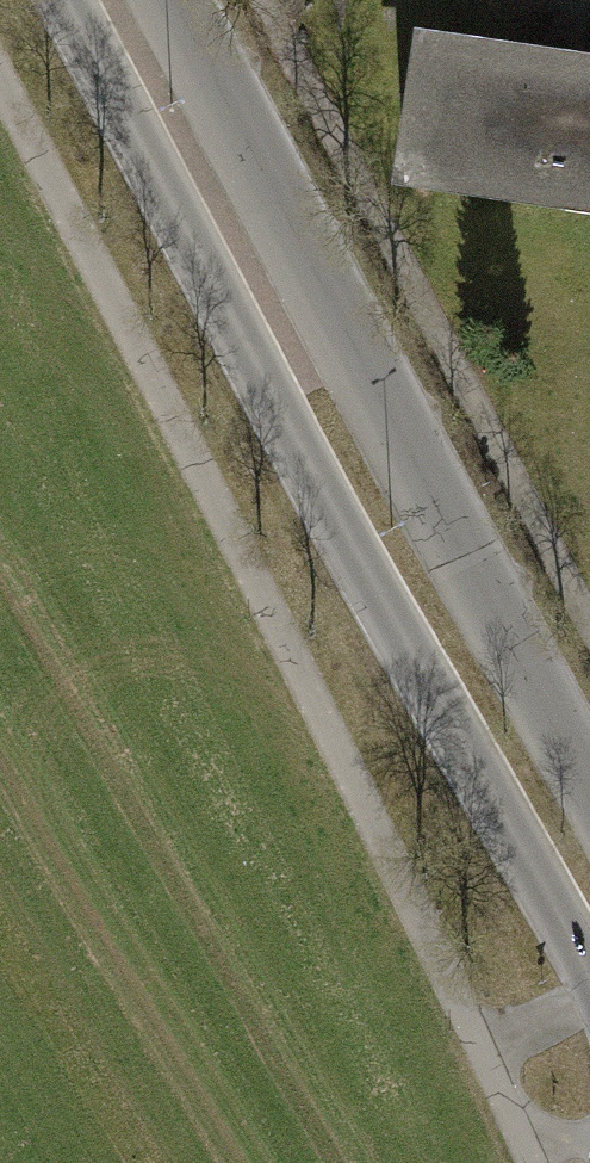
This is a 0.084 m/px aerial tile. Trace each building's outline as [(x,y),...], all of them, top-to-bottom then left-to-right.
[(427,45),(403,195),(589,225),(589,70),(427,45)]
